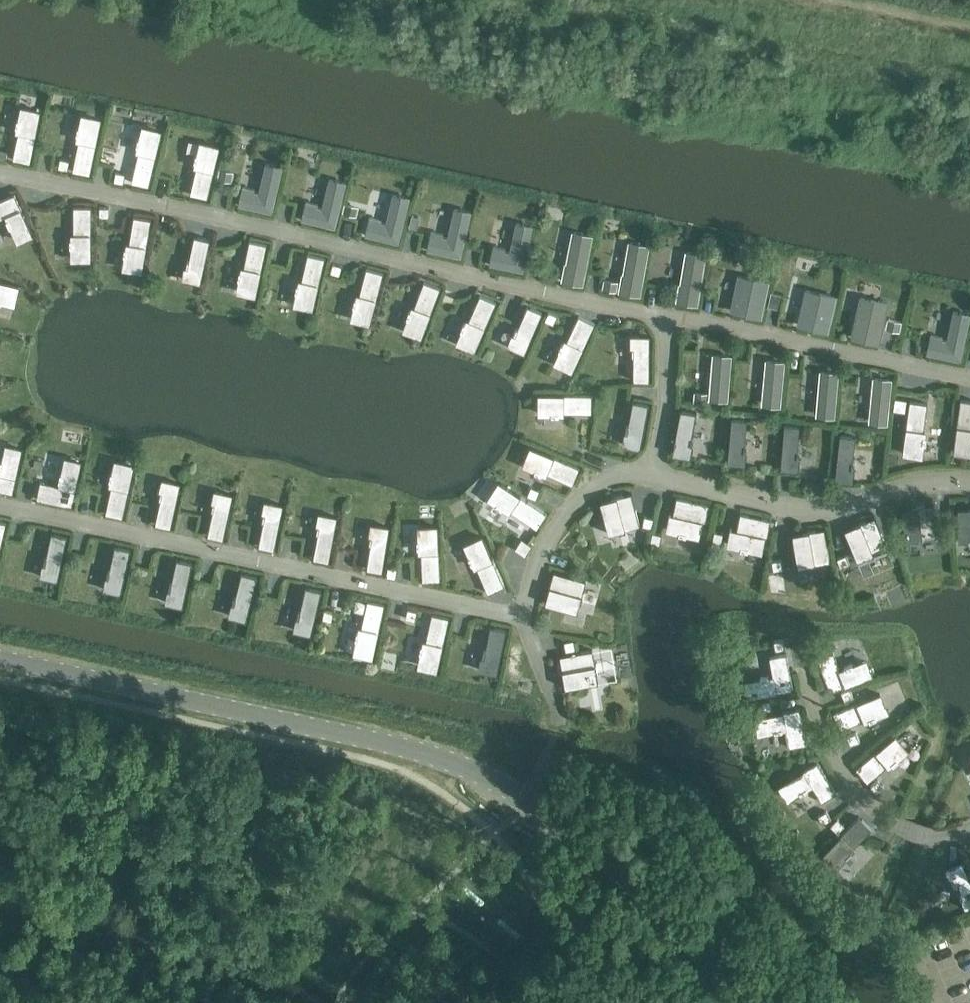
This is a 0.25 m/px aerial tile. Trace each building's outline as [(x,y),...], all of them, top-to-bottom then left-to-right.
[(31,163),(41,106),(22,103),(19,115),(18,115),(17,123),(18,123),(17,128),(19,129),(14,159),(31,163)] [(102,123),(80,118),(69,164),(90,167),(102,123)] [(126,178),(147,183),(159,139),(140,133),(126,178)] [(206,153),(176,143),(168,178),(204,183),(206,153)] [(238,206),(272,214),(282,167),(265,163),(259,193),(254,192),(255,190),(242,187),(238,206)] [(301,220),(335,229),(346,182),(329,178),(322,208),(318,207),(318,204),(306,201),(301,220)] [(364,236),(399,244),(410,198),(393,193),(386,223),(381,222),(382,219),(369,216),(364,236)] [(33,235),(15,194),(0,201),(0,219),(6,217),(7,219),(6,220),(9,227),(10,227),(17,243),(33,235)] [(71,239),(71,247),(71,260),(91,260),(91,206),(74,206),(74,234),(71,234),(71,239)] [(427,251),(461,258),(471,212),(454,208),(448,238),(443,237),(444,234),(431,231),(427,251)] [(134,216),(130,243),(127,243),(126,247),(125,247),(124,255),(125,255),(123,268),(142,272),(151,219),(134,216)] [(489,265),(523,272),(533,225),(516,222),(510,252),(505,251),(506,248),(493,245),(489,265)] [(562,282),(583,286),(593,235),(572,231),(562,282)] [(182,278),(201,282),(210,239),(195,235),(189,260),(188,260),(186,267),(185,267),(182,278)] [(236,292),(256,296),(267,243),(250,240),(244,267),(242,266),(241,271),(240,271),(238,279),(239,279),(236,292)] [(640,296),(649,245),(628,241),(619,293),(640,296)] [(698,306),(706,254),(685,251),(677,302),(698,306)] [(313,310),(325,258),(308,254),(302,280),(299,280),(298,285),(297,284),(296,292),(293,305),(313,310)] [(8,266),(0,265),(0,295),(1,295),(8,266)] [(350,319),(370,324),(383,272),(366,268),(360,294),(357,293),(356,298),(355,298),(353,306),(354,306),(350,319)] [(762,318),(769,281),(738,275),(730,311),(762,318)] [(440,287),(424,281),(415,307),(412,306),(410,310),(407,318),(403,330),(422,337),(440,287)] [(828,333),(837,296),(806,288),(797,325),(828,333)] [(771,289),(768,304),(779,306),(783,292),(771,289)] [(496,302),(481,295),(470,320),(467,319),(465,324),(464,323),(461,331),(462,331),(456,343),(475,351),(496,302)] [(880,345),(889,302),(859,296),(850,338),(880,345)] [(508,346),(525,353),(542,312),(528,306),(518,329),(517,328),(514,335),(512,335),(508,346)] [(961,361),(969,317),(969,314),(954,311),(947,341),(942,340),(943,337),(930,334),(926,354),(961,361)] [(589,327),(558,321),(551,359),(581,364),(589,327)] [(631,381),(637,339),(615,335),(608,379),(631,381)] [(709,399),(728,401),(731,355),(713,354),(709,399)] [(785,361),(766,359),(762,405),(781,406),(785,361)] [(833,417),(837,373),(821,371),(817,416),(833,417)] [(891,380),(872,378),(871,421),(886,422),(891,380)] [(534,387),(512,408),(550,446),(567,427),(534,387)] [(629,443),(645,444),(649,401),(633,399),(629,443)] [(969,454),(969,400),(961,399),(957,426),(954,452),(969,454)] [(903,454),(923,457),(924,444),(925,444),(927,436),(925,436),(926,431),(924,430),(927,404),(910,401),(906,428),(903,454)] [(604,457),(611,409),(589,402),(577,452),(604,457)] [(681,410),(673,453),(691,456),(693,445),(692,444),(693,437),(692,437),(696,412),(681,410)] [(746,420),(731,419),(728,463),(746,464),(747,452),(746,452),(746,445),(745,445),(746,420)] [(798,451),(800,426),(784,425),(781,469),(799,470),(800,458),(799,458),(799,451),(798,451)] [(849,469),(854,438),(840,437),(836,480),(852,482),(853,470),(849,469)] [(13,492),(22,448),(5,444),(1,461),(0,460),(0,462),(0,489),(13,492)] [(517,446),(504,462),(532,490),(545,474),(517,446)] [(37,497),(72,505),(82,461),(65,457),(61,474),(60,474),(58,482),(59,482),(59,485),(41,481),(37,497)] [(106,513),(122,517),(134,465),(115,460),(112,473),(111,473),(109,481),(110,481),(109,486),(112,486),(106,513)] [(156,524),(171,527),(180,483),(162,479),(160,491),(161,491),(159,499),(161,499),(156,524)] [(208,535),(223,538),(233,494),(215,491),(212,502),(213,503),(212,510),(213,510),(208,535)] [(494,493),(479,511),(506,530),(520,515),(494,493)] [(631,494),(600,502),(609,533),(640,525),(631,494)] [(673,513),(669,512),(668,514),(670,514),(667,528),(680,531),(679,533),(686,535),(687,533),(700,535),(703,521),(706,521),(710,504),(677,497),(673,513)] [(259,545),(274,548),(283,505),(265,501),(263,513),(264,513),(263,521),(264,521),(259,545)] [(933,504),(901,508),(906,541),(916,539),(917,540),(924,539),(924,538),(938,536),(933,504)] [(958,508),(959,540),(969,540),(969,541),(969,507),(958,508)] [(314,558),(329,561),(337,517),(319,513),(317,525),(318,525),(317,533),(319,533),(314,558)] [(771,520),(740,513),(737,529),(730,528),(730,529),(732,530),(729,544),(741,547),(741,549),(748,550),(749,548),(761,551),(765,536),(768,536),(771,520)] [(875,517),(845,529),(858,560),(868,556),(868,557),(875,554),(874,553),(888,547),(875,517)] [(371,524),(370,535),(371,536),(370,543),(372,543),(368,568),(383,570),(390,526),(371,524)] [(438,526),(418,526),(418,540),(418,548),(419,548),(419,553),(422,553),(423,580),(440,579),(438,526)] [(825,528),(793,533),(798,567),(809,565),(809,566),(816,565),(816,564),(830,561),(825,528)] [(67,536),(52,533),(45,564),(42,564),(40,576),(58,579),(67,536)] [(488,592),(504,585),(482,537),(464,545),(470,557),(469,557),(472,565),(473,564),(475,569),(477,568),(488,592)] [(130,549),(115,546),(109,577),(105,576),(103,588),(121,592),(130,549)] [(192,563),(177,559),(171,591),(167,590),(165,602),(183,606),(192,563)] [(585,580),(554,572),(546,603),(577,611),(585,580)] [(242,573),(234,604),(231,603),(228,615),(246,620),(256,577),(242,573)] [(321,591),(306,587),(299,618),(296,618),(293,629),(311,634),(321,591)] [(353,652),(373,657),(384,604),(368,601),(362,627),(359,627),(358,631),(357,631),(355,639),(356,639),(353,652)] [(437,670),(449,618),(432,614),(426,641),(424,640),(423,645),(422,645),(420,652),(421,653),(418,666),(437,670)] [(491,627),(486,651),(484,651),(483,658),(481,658),(479,670),(497,673),(506,630),(491,627)] [(592,650),(560,655),(566,687),(598,682),(592,650)] [(833,652),(817,658),(830,692),(872,676),(865,659),(853,664),(853,663),(845,667),(845,669),(841,670),(833,652)] [(794,689),(787,653),(770,656),(773,675),(769,675),(761,677),(760,677),(746,680),(750,698),(794,689)] [(880,693),(833,713),(840,729),(864,719),(865,720),(869,719),(870,721),(877,718),(876,716),(887,711),(880,693)] [(807,744),(800,708),(756,716),(759,734),(773,732),(775,731),(775,732),(783,730),(786,729),(790,747),(807,744)] [(907,750),(894,736),(856,768),(868,782),(888,765),(888,766),(892,763),(893,765),(899,760),(897,758),(907,750)] [(812,786),(822,802),(837,793),(818,761),(780,785),(789,800),(801,793),(809,789),(808,788),(812,786)] [(854,847),(872,829),(859,816),(824,852),(837,866),(846,856),(847,857),(852,852),(852,851),(854,848),(854,847)] [(963,861),(947,868),(954,886),(956,886),(965,909),(969,907),(969,877),(963,861)]
